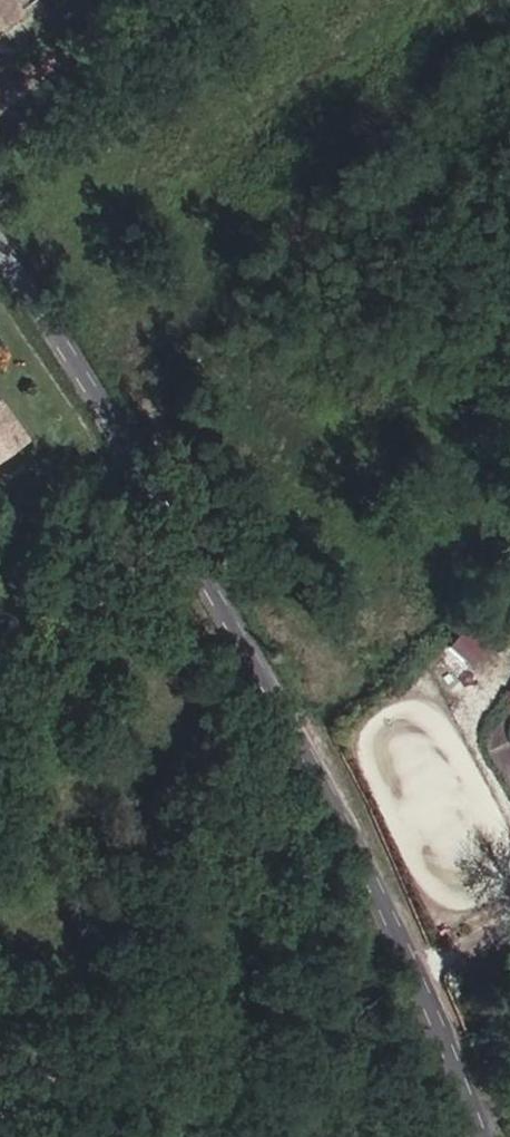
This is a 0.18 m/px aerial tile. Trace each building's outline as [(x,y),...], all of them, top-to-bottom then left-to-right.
[(8,0),(0,0),(0,26),(18,13),(8,0)] [(19,438),(0,412),(0,451),(19,438)]
